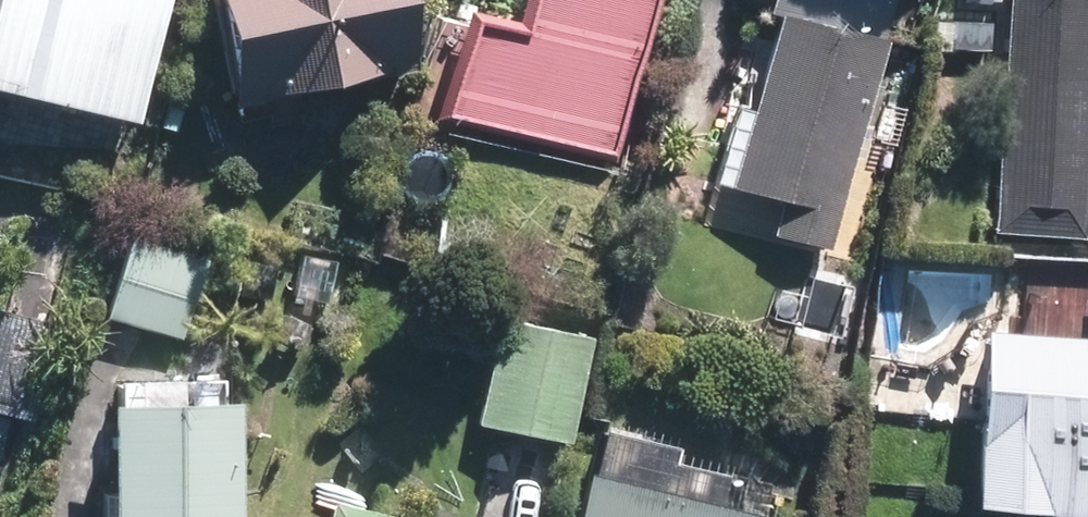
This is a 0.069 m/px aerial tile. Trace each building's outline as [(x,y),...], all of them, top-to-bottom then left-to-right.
[(132,115),(161,0),(0,0),(0,82),(132,115)] [(239,95),(414,61),(402,0),(220,0),(239,95)] [(473,20),(454,108),(615,144),(648,0),(537,0),(530,33),(473,20)] [(775,6),(782,8),(737,185),(838,210),(892,0),(776,0),(775,6)] [(999,224),(1083,228),(1087,163),(1087,0),(1012,0),(999,224)] [(0,312),(0,403),(27,410),(50,325),(0,312)] [(589,341),(508,322),(486,415),(567,434),(589,341)] [(995,334),(985,498),(1087,504),(1087,340),(995,334)] [(117,405),(117,516),(235,516),(235,405),(117,405)] [(609,431),(588,516),(776,516),(782,492),(678,466),(682,449),(609,431)] [(335,503),(331,516),(392,516),(335,503)]
